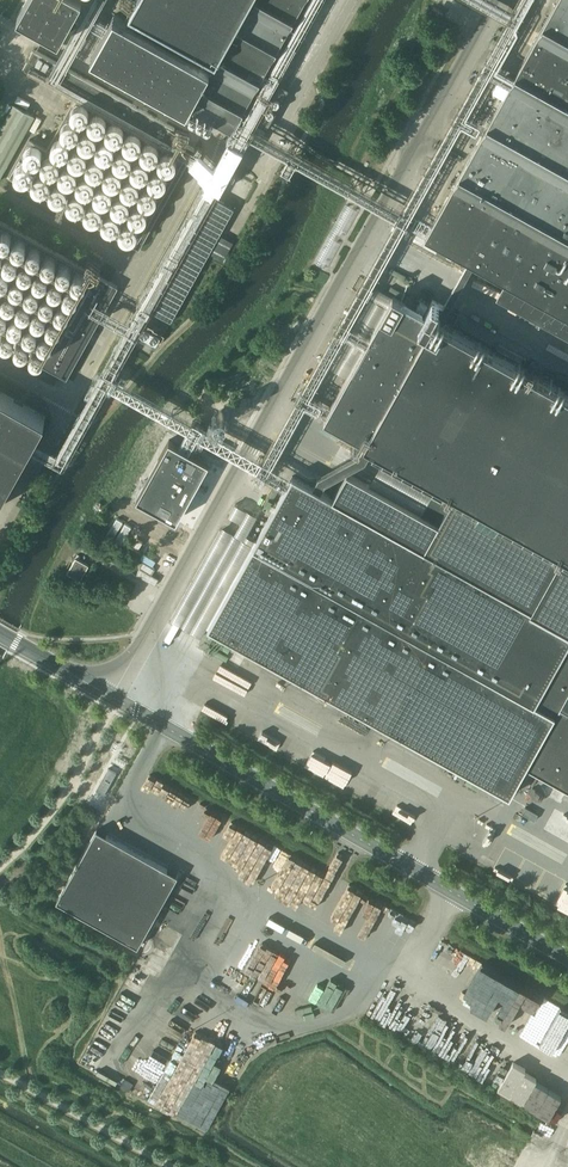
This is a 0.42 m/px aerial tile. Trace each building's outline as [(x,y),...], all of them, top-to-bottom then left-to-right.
[(18,15),(60,38),(81,0),(26,0),(18,15)] [(91,55),(187,109),(190,105),(232,129),(243,109),(258,117),(256,122),(257,123),(267,129),(290,88),(278,81),(324,0),(136,0),(131,9),(208,53),(202,63),(115,13),(91,55)] [(425,238),(468,262),(474,265),(502,281),(567,318),(567,0),(558,0),(425,238)] [(139,249),(194,149),(171,135),(175,127),(34,49),(24,67),(78,97),(48,150),(30,140),(10,176),(139,249)] [(35,115),(14,103),(0,129),(0,177),(35,115)] [(119,286),(0,220),(0,340),(67,378),(119,286)] [(225,260),(235,242),(223,235),(212,253),(225,260)] [(292,476),(257,539),(252,548),(254,548),(210,627),(510,794),(519,778),(526,766),(567,789),(567,393),(442,322),(450,309),(450,308),(444,305),(433,299),(432,299),(431,299),(424,312),(393,295),(348,376),(325,418),(364,440),(372,445),(457,492),(452,502),(447,503),(434,495),(423,515),(371,486),(346,472),(331,498),(318,490),(310,486),(292,476)] [(46,417),(0,392),(0,500),(46,417)] [(172,439),(140,500),(181,522),(213,462),(172,439)] [(81,581),(90,565),(76,558),(67,574),(81,581)] [(97,829),(57,899),(138,946),(178,875),(97,829)]
